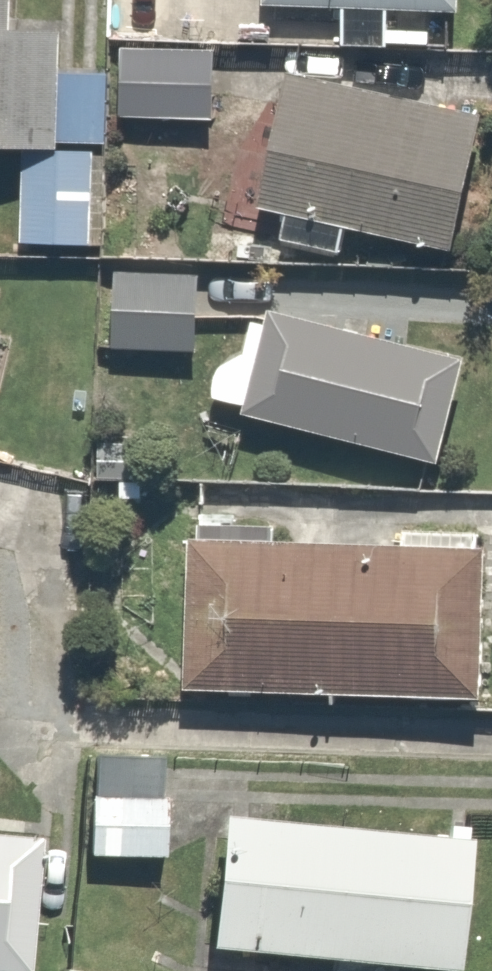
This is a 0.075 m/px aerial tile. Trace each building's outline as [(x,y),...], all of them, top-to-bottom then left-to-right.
[(66,35),(8,33),(10,0),(0,0),(0,153),(61,156),(66,35)] [(259,5),(456,12),(456,0),(259,0),(259,5)] [(213,43),(116,38),(112,106),(209,112),(213,43)] [(449,254),(483,121),(289,71),(255,204),(449,254)] [(196,267),(112,262),(107,348),(191,353),(196,267)] [(435,462),(462,358),(267,307),(239,411),(435,462)] [(482,547),(186,540),(182,690),(478,697),(482,547)] [(165,756),(87,752),(83,856),(160,860),(165,756)] [(470,840),(217,811),(201,954),(352,970),(455,970),(470,840)] [(37,843),(0,840),(0,970),(24,970),(37,843)]
